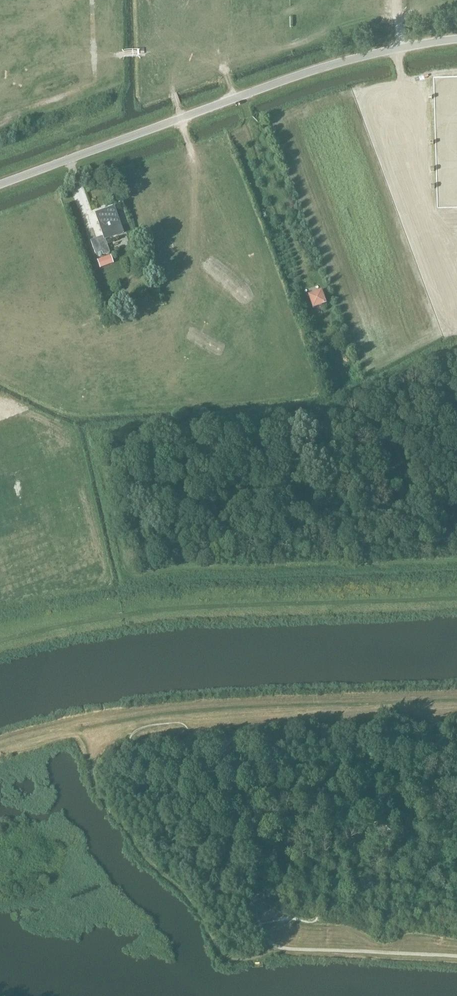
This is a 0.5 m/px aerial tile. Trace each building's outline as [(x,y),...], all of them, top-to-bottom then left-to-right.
[(109,253),(104,240),(124,233),(114,206),(96,213),(104,236),(90,241),(95,254),(102,251),(103,255),(109,253)] [(98,261),(100,268),(113,264),(111,256),(98,261)] [(314,310),(327,305),(322,292),(309,297),(314,310)]
